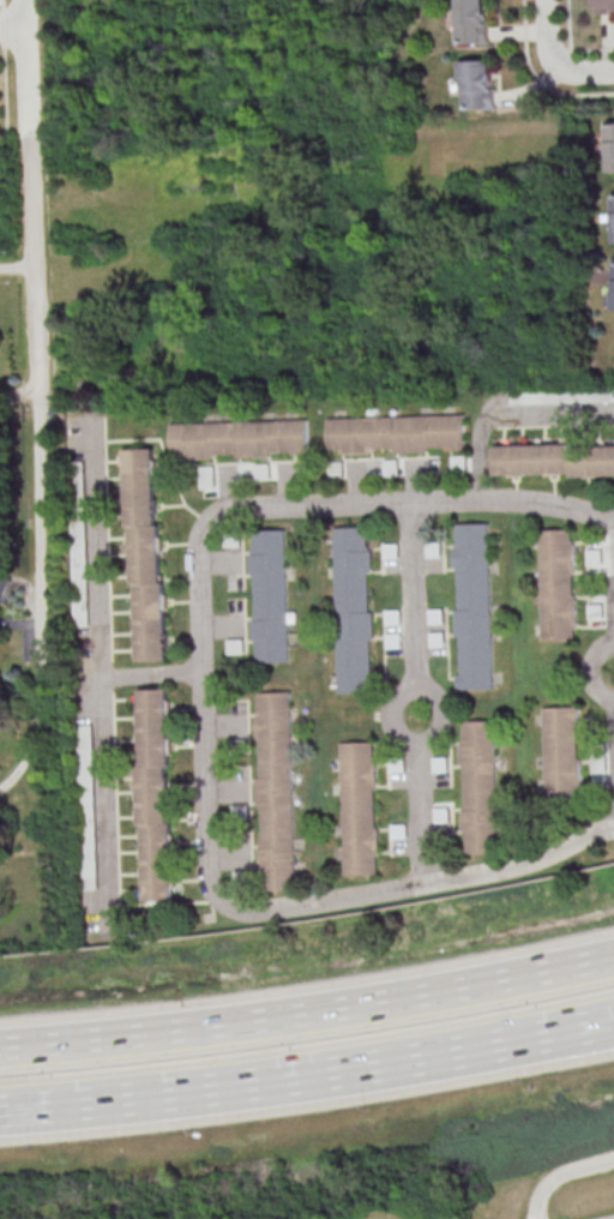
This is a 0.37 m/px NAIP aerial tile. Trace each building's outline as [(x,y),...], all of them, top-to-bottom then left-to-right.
[(458,43),(489,42),(488,0),(458,0),(458,43)] [(613,13),(613,0),(597,0),(597,14),(613,13)] [(464,109),(494,108),(493,59),(462,60),(464,109)] [(606,123),(607,171),(613,171),(613,123),(606,123)] [(603,285),(604,310),(613,309),(613,285),(603,285)] [(328,417),(329,453),(369,452),(368,449),(394,448),(394,450),(467,449),(466,414),(328,417)] [(170,422),(171,457),(238,456),(309,454),(308,419),(170,422)] [(496,445),(496,476),(613,474),(613,444),(496,445)] [(134,660),(164,660),(160,448),(130,448),(134,660)] [(491,522),(456,523),(458,610),(459,610),(460,674),(458,674),(458,689),(494,688),(491,522)] [(335,527),(339,693),(373,692),(369,526),(335,527)] [(575,528),(540,529),(543,640),(577,639),(575,528)] [(286,529),(252,530),(255,662),(290,661),(286,529)] [(4,604),(13,578),(0,574),(0,602),(4,604)] [(169,688),(139,688),(144,901),(174,900),(169,688)] [(291,691),(256,692),(261,874),(269,874),(270,890),(297,890),(291,691)] [(545,707),(547,797),(583,796),(581,706),(545,707)] [(465,853),(500,852),(497,719),(463,719),(465,853)] [(342,741),(345,874),(379,874),(376,740),(342,741)]
